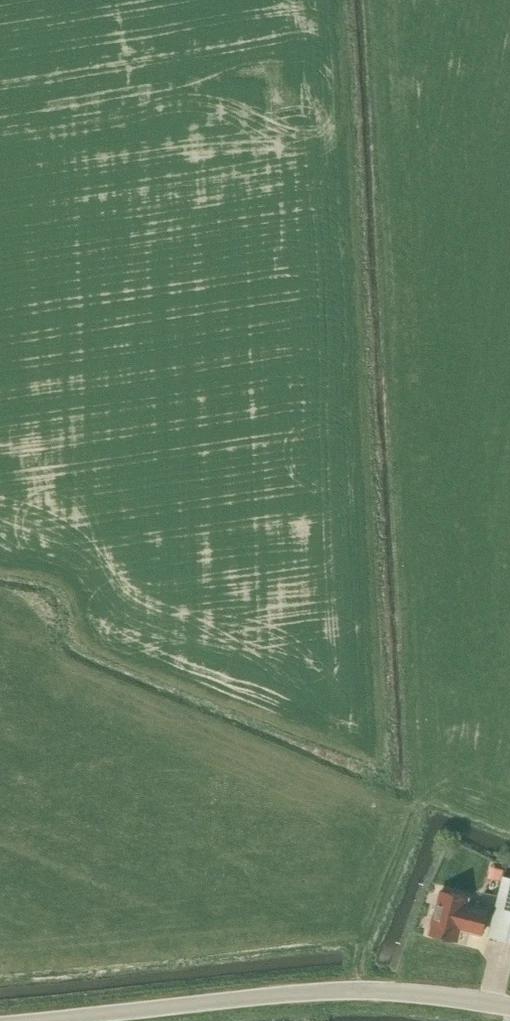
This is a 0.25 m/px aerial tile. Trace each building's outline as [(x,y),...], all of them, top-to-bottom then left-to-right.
[(492,866),(489,878),(501,881),(504,869),(492,866)] [(504,876),(489,936),(509,941),(509,877),(504,876)] [(440,890),(430,933),(458,940),(460,928),(482,933),(488,908),(466,903),(468,897),(440,890)]
